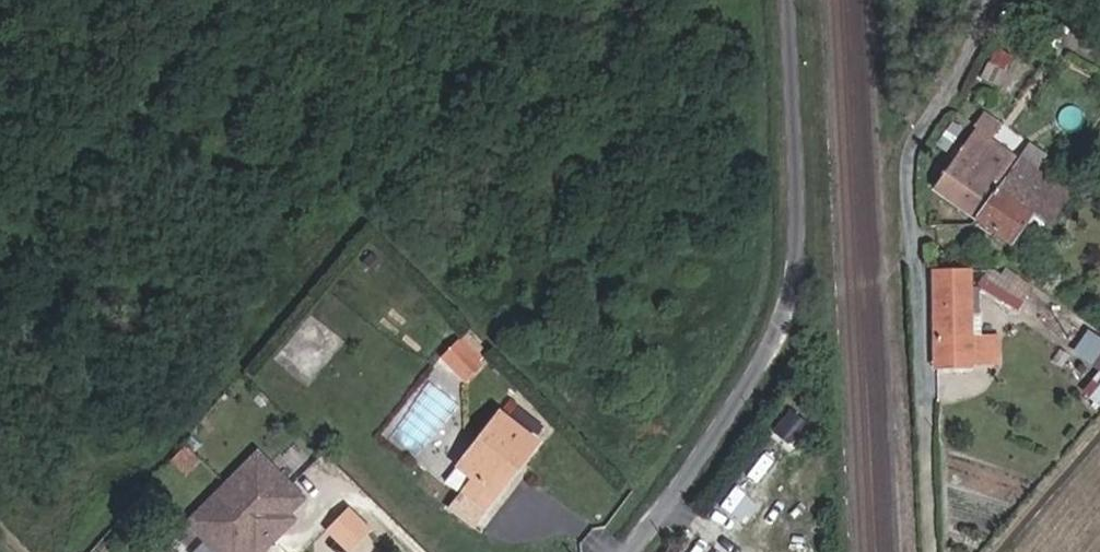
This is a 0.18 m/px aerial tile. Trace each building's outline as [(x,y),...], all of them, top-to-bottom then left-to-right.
[(1071,191),(975,125),(933,184),(1012,241),(1032,211),(1048,223),(1071,191)] [(1002,272),(991,265),(981,281),(1020,305),(1034,283),(1006,263),(1002,272)] [(973,365),(969,272),(935,273),(938,366),(973,365)] [(1084,355),(1084,354),(1099,336),(1099,330),(1090,322),(1084,318),(1067,343),(1084,355)] [(459,328),(435,352),(455,372),(469,358),(467,356),(477,346),(459,328)] [(1084,355),(1096,365),(1099,360),(1099,336),(1084,354),(1084,355)] [(510,459),(526,438),(491,410),(442,469),(454,479),(458,478),(436,504),(458,523),(486,488),(483,485),(506,456),(510,459)] [(247,438),(222,414),(179,461),(205,484),(247,438)] [(291,517),(286,511),(291,506),(306,490),(260,445),(191,516),(229,551),(247,551),(253,545),(259,539),(264,545),(291,517)] [(486,488),(510,459),(506,456),(483,485),(486,488)] [(374,521),(351,498),(331,518),(354,541),(374,521)] [(291,517),(297,511),(291,506),(286,511),(291,517)] [(259,550),(264,545),(259,539),(253,545),(259,550)]
